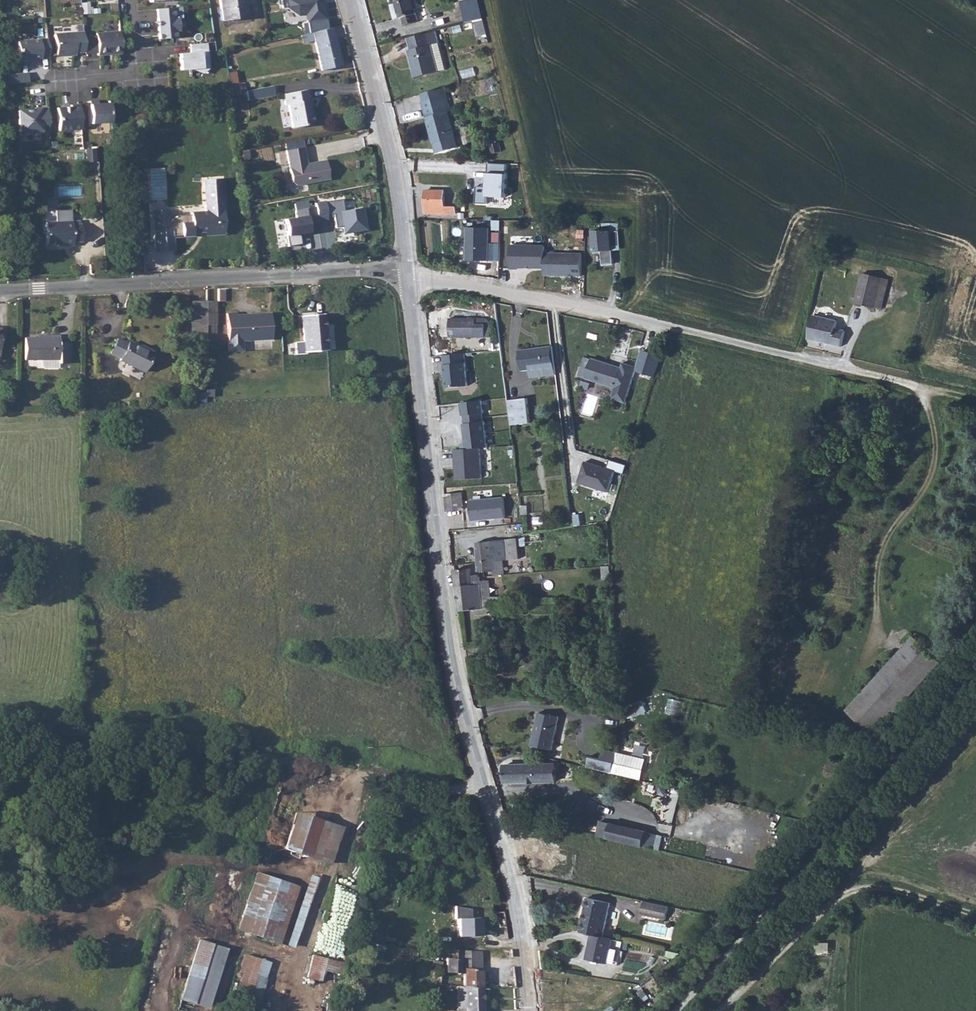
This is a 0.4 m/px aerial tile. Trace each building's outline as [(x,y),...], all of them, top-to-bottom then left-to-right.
[(224,22),(250,17),(247,0),(220,0),(224,22)] [(282,8),(288,7),(297,15),(308,13),(309,21),(325,18),(323,4),(320,5),(319,0),(281,0),(282,8)] [(422,19),(417,0),(398,0),(399,4),(394,5),(397,18),(405,17),(407,22),(422,19)] [(484,17),(480,0),(463,0),(468,21),(475,19),(484,17)] [(182,19),(181,8),(157,9),(159,39),(175,38),(175,31),(179,31),(178,19),(182,19)] [(488,33),(484,17),(475,19),(479,36),(488,33)] [(330,25),(309,31),(310,38),(319,69),(339,64),(330,25)] [(435,44),(431,30),(409,36),(413,49),(411,52),(418,77),(448,69),(441,42),(435,44)] [(122,55),(120,31),(98,33),(100,57),(122,55)] [(301,40),(310,38),(309,31),(299,33),(301,40)] [(57,37),(59,57),(70,57),(70,58),(78,57),(76,35),(57,37)] [(41,58),(49,57),(48,39),(18,41),(19,60),(41,58)] [(207,51),(206,43),(190,44),(190,53),(179,54),(181,70),(190,69),(209,68),(208,51),(207,51)] [(228,73),(232,92),(238,91),(234,71),(228,73)] [(257,90),(245,91),(247,101),(274,96),(272,87),(257,90)] [(310,109),(306,91),(282,97),(284,108),(287,107),(292,129),(313,125),(309,110),(310,109)] [(425,104),(427,111),(439,155),(458,151),(449,114),(454,113),(450,98),(425,104)] [(112,123),(110,104),(98,104),(98,101),(90,101),(92,125),(112,123)] [(57,131),(82,129),(80,105),(69,106),(69,107),(55,108),(57,131)] [(41,128),(49,128),(47,107),(31,108),(31,110),(19,111),(21,132),(42,130),(41,128)] [(500,141),(491,142),(493,151),(502,149),(500,141)] [(98,161),(97,148),(87,148),(88,162),(98,161)] [(297,186),(329,180),(326,161),(306,164),(303,148),(285,151),(291,182),(297,186)] [(507,166),(490,165),(489,188),(477,187),(476,204),(502,205),(503,201),(509,202),(510,178),(506,178),(507,166)] [(155,247),(174,246),(173,236),(193,235),(193,230),(207,228),(208,234),(224,232),(224,219),(222,189),(218,189),(217,178),(207,178),(209,203),(205,204),(206,211),(191,212),(192,222),(182,223),(183,228),(169,229),(167,215),(166,209),(153,210),(155,247)] [(224,219),(226,219),(223,178),(217,178),(218,189),(222,189),(224,219)] [(431,212),(461,214),(462,206),(450,205),(451,190),(432,189),(431,212)] [(316,205),(316,207),(319,222),(328,220),(328,215),(334,214),(337,228),(343,227),(344,234),(367,230),(363,208),(345,211),(343,200),(316,205)] [(10,217),(9,203),(0,204),(0,218),(10,217)] [(316,207),(295,210),(296,217),(285,219),(288,236),(287,237),(289,247),(302,245),(300,236),(320,232),(319,222),(316,207)] [(191,212),(167,215),(169,229),(183,228),(182,223),(192,222),(191,212)] [(83,220),(58,221),(59,244),(59,247),(74,247),(74,243),(85,243),(83,220)] [(59,244),(58,221),(48,221),(49,244),(59,244)] [(469,257),(489,258),(491,225),(469,224),(467,252),(469,254),(469,257)] [(624,246),(624,231),(598,231),(598,240),(597,240),(597,250),(605,250),(605,263),(616,263),(616,249),(616,246),(624,246)] [(545,250),(545,243),(511,241),(510,264),(519,265),(519,263),(545,265),(545,250)] [(583,252),(545,250),(545,265),(544,272),(582,274),(583,252)] [(859,301),(878,305),(884,277),(865,273),(859,301)] [(205,326),(205,302),(191,303),(192,327),(205,326)] [(215,302),(205,302),(205,326),(216,326),(215,302)] [(235,314),(225,314),(227,352),(240,351),(240,341),(270,340),(269,315),(253,316),(253,318),(243,319),(243,316),(235,316),(235,314)] [(319,315),(295,316),(296,339),(297,351),(320,350),(319,315)] [(810,338),(844,347),(847,332),(837,329),(839,321),(815,315),(810,338)] [(451,335),(490,335),(491,323),(486,322),(486,317),(450,317),(451,335)] [(25,337),(26,358),(60,357),(60,362),(68,362),(68,342),(59,341),(58,334),(37,335),(37,337),(25,337)] [(119,360),(142,371),(152,351),(143,347),(141,350),(117,339),(111,352),(120,357),(119,360)] [(289,351),(297,351),(296,339),(289,339),(289,351)] [(554,367),(551,344),(518,350),(521,371),(529,370),(554,367)] [(465,353),(443,355),(447,389),(468,387),(465,353)] [(636,373),(643,375),(648,356),(641,354),(636,373)] [(653,378),(659,358),(648,356),(643,375),(653,378)] [(620,370),(591,360),(584,380),(614,390),(610,401),(624,405),(636,370),(622,365),(620,370)] [(554,367),(529,370),(530,379),(555,375),(554,367)] [(515,401),(517,425),(529,424),(527,399),(515,401)] [(482,400),(460,403),(462,417),(464,417),(464,423),(483,420),(482,414),(484,413),(482,400)] [(506,401),(509,426),(517,425),(515,401),(506,401)] [(483,420),(464,423),(462,423),(465,443),(460,444),(461,449),(479,447),(486,446),(483,420)] [(461,449),(455,450),(457,479),(481,477),(479,447),(461,449)] [(625,474),(628,465),(610,460),(608,468),(586,461),(579,483),(609,492),(615,471),(625,474)] [(461,492),(443,495),(445,511),(463,508),(461,492)] [(505,498),(468,501),(468,508),(470,508),(471,520),(506,517),(505,498)] [(524,541),(523,535),(506,537),(508,558),(519,557),(518,547),(525,546),(524,541)] [(506,537),(477,541),(479,562),(480,569),(483,568),(494,568),(495,574),(504,574),(503,559),(508,558),(506,537)] [(603,578),(612,578),(611,563),(602,564),(603,578)] [(455,568),(456,584),(481,582),(481,580),(480,575),(480,572),(469,572),(468,567),(455,568)] [(482,595),(491,595),(490,580),(481,580),(481,582),(481,584),(482,595)] [(456,584),(459,609),(474,609),(474,614),(487,613),(487,610),(502,610),(501,596),(491,595),(482,595),(481,584),(481,582),(456,584)] [(916,635),(878,679),(851,710),(866,724),(878,734),(944,659),(916,635)] [(534,743),(555,747),(562,714),(541,710),(538,720),(541,722),(539,728),(537,728),(534,743)] [(591,767),(616,773),(620,752),(607,749),(605,758),(594,756),(591,767)] [(620,752),(616,773),(645,780),(650,759),(620,752)] [(506,779),(557,778),(556,762),(506,763),(506,779)] [(284,847),(331,862),(342,828),(294,813),(284,847)] [(607,835),(655,847),(658,832),(612,821),(607,835)] [(235,931),(279,946),(300,888),(255,873),(235,931)] [(589,896),(581,930),(593,933),(605,935),(611,900),(589,896)] [(667,917),(669,904),(645,899),(643,912),(667,917)] [(507,927),(505,911),(494,913),(489,916),(488,919),(490,922),(498,922),(499,928),(507,927)] [(605,935),(593,933),(589,957),(620,963),(624,939),(605,935)] [(227,949),(200,940),(181,1000),(208,1009),(227,949)] [(479,988),(482,987),(480,952),(446,949),(446,972),(463,973),(463,987),(479,988)] [(235,997),(259,1004),(273,961),(245,952),(240,969),(243,970),(235,997)] [(327,973),(345,977),(349,962),(312,952),(305,977),(325,982),(327,973)] [(460,1010),(483,1010),(482,987),(479,988),(463,987),(460,987),(460,1010)]
